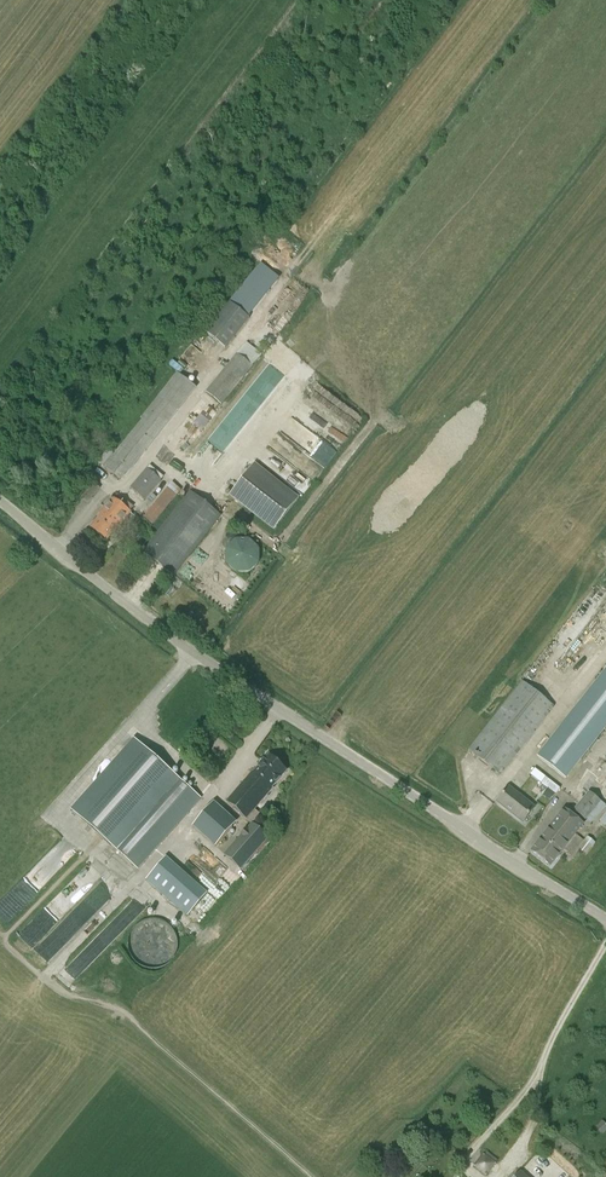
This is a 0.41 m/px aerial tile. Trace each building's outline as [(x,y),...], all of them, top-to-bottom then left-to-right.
[(249,318),(231,303),(230,302),(206,334),(225,349),(249,318)] [(206,393),(222,405),(252,368),(252,367),(262,355),(247,342),(237,355),(236,355),(206,393)] [(178,357),(171,362),(178,372),(185,367),(178,357)] [(111,446),(97,462),(122,481),(197,388),(177,372),(116,451),(111,446)] [(194,406),(170,438),(187,452),(198,437),(199,438),(212,420),(209,417),(219,404),(221,406),(222,405),(206,393),(204,391),(193,405),(194,406)] [(320,403),(317,407),(332,417),(335,412),(320,403)] [(319,430),(329,416),(317,408),(307,422),(319,430)] [(332,426),(324,438),(339,448),(347,436),(332,426)] [(91,460),(86,465),(91,469),(95,463),(91,460)] [(274,529),(299,496),(255,463),(230,495),(274,529)] [(144,500),(161,480),(147,468),(130,488),(144,500)] [(172,482),(143,517),(153,525),(181,490),(172,482)] [(100,488),(94,483),(82,497),(88,503),(100,488)] [(221,515),(190,491),(143,551),(174,575),(221,515)] [(114,533),(130,511),(134,506),(122,497),(119,502),(113,497),(100,514),(101,514),(91,528),(106,540),(113,531),(114,533)] [(249,572),(259,562),(258,549),(248,539),(235,540),(226,549),(227,563),(236,572),(249,572)] [(211,575),(202,587),(224,605),(233,594),(211,575)] [(536,754),(564,778),(605,728),(605,672),(536,754)] [(554,706),(523,682),(469,750),(500,774),(554,706)] [(201,800),(171,772),(135,741),(73,810),(139,869),(201,800)] [(226,802),(246,820),(247,819),(251,823),(223,855),(240,870),(268,837),(260,830),(252,823),(260,814),(254,809),(272,789),(271,789),(287,771),(269,755),(253,773),(252,772),(226,802)] [(523,823),(535,807),(510,786),(497,802),(523,823)] [(589,791),(573,810),(586,820),(601,801),(589,791)] [(237,822),(214,801),(192,827),(216,848),(237,822)] [(583,823),(565,809),(532,851),(550,866),(583,823)] [(575,847),(590,853),(596,839),(581,833),(575,847)] [(166,857),(146,880),(187,916),(207,893),(166,857)] [(128,938),(127,944),(128,951),(131,956),(135,961),(140,965),(146,968),(152,969),(158,968),(164,966),(169,963),(173,958),(176,952),(178,946),(177,940),(176,934),(173,928),(168,924),(163,921),(157,919),(150,919),(144,920),(139,923),(134,927),(130,932),(128,938)] [(597,1127),(603,1133),(605,1130),(605,1124),(602,1121),(597,1127)] [(484,1153),(473,1165),(486,1176),(497,1164),(497,1163),(498,1161),(488,1152),(485,1154),(484,1153)]
